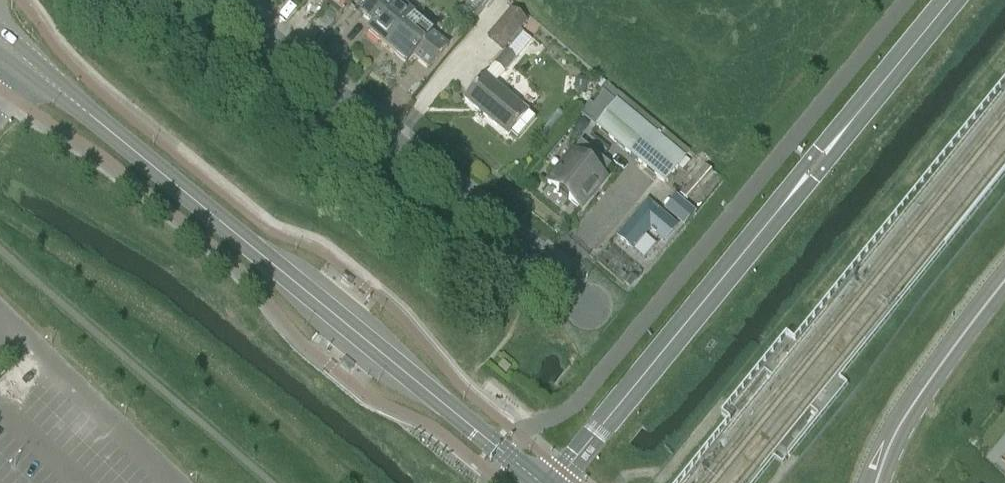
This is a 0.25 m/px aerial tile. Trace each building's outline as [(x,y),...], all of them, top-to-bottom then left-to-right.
[(329,1),(343,12),(352,0),(330,0),(329,1)] [(418,13),(409,6),(404,12),(390,0),(375,0),(362,16),(375,27),(368,34),(387,50),(418,13)] [(486,36),(502,50),(526,22),(510,8),(486,36)] [(418,13),(387,50),(406,66),(413,58),(426,69),(445,46),(423,28),(428,21),(418,13)] [(484,75),(463,100),(507,136),(509,133),(518,140),(535,119),(527,112),(494,84),(530,40),(521,33),(494,64),(485,76),(484,75)] [(575,80),(573,90),(576,93),(581,94),(585,91),(586,81),(583,78),(578,77),(575,80)] [(589,102),(579,114),(594,127),(595,126),(663,182),(683,158),(616,101),(615,102),(603,92),(592,105),(589,102)] [(582,145),(548,187),(581,215),(607,183),(599,176),(607,166),(582,145)] [(686,200),(711,171),(704,165),(680,194),(686,200)] [(664,241),(676,226),(647,201),(617,237),(631,249),(649,228),(664,241)] [(683,226),(695,211),(689,206),(677,221),(683,226)]
